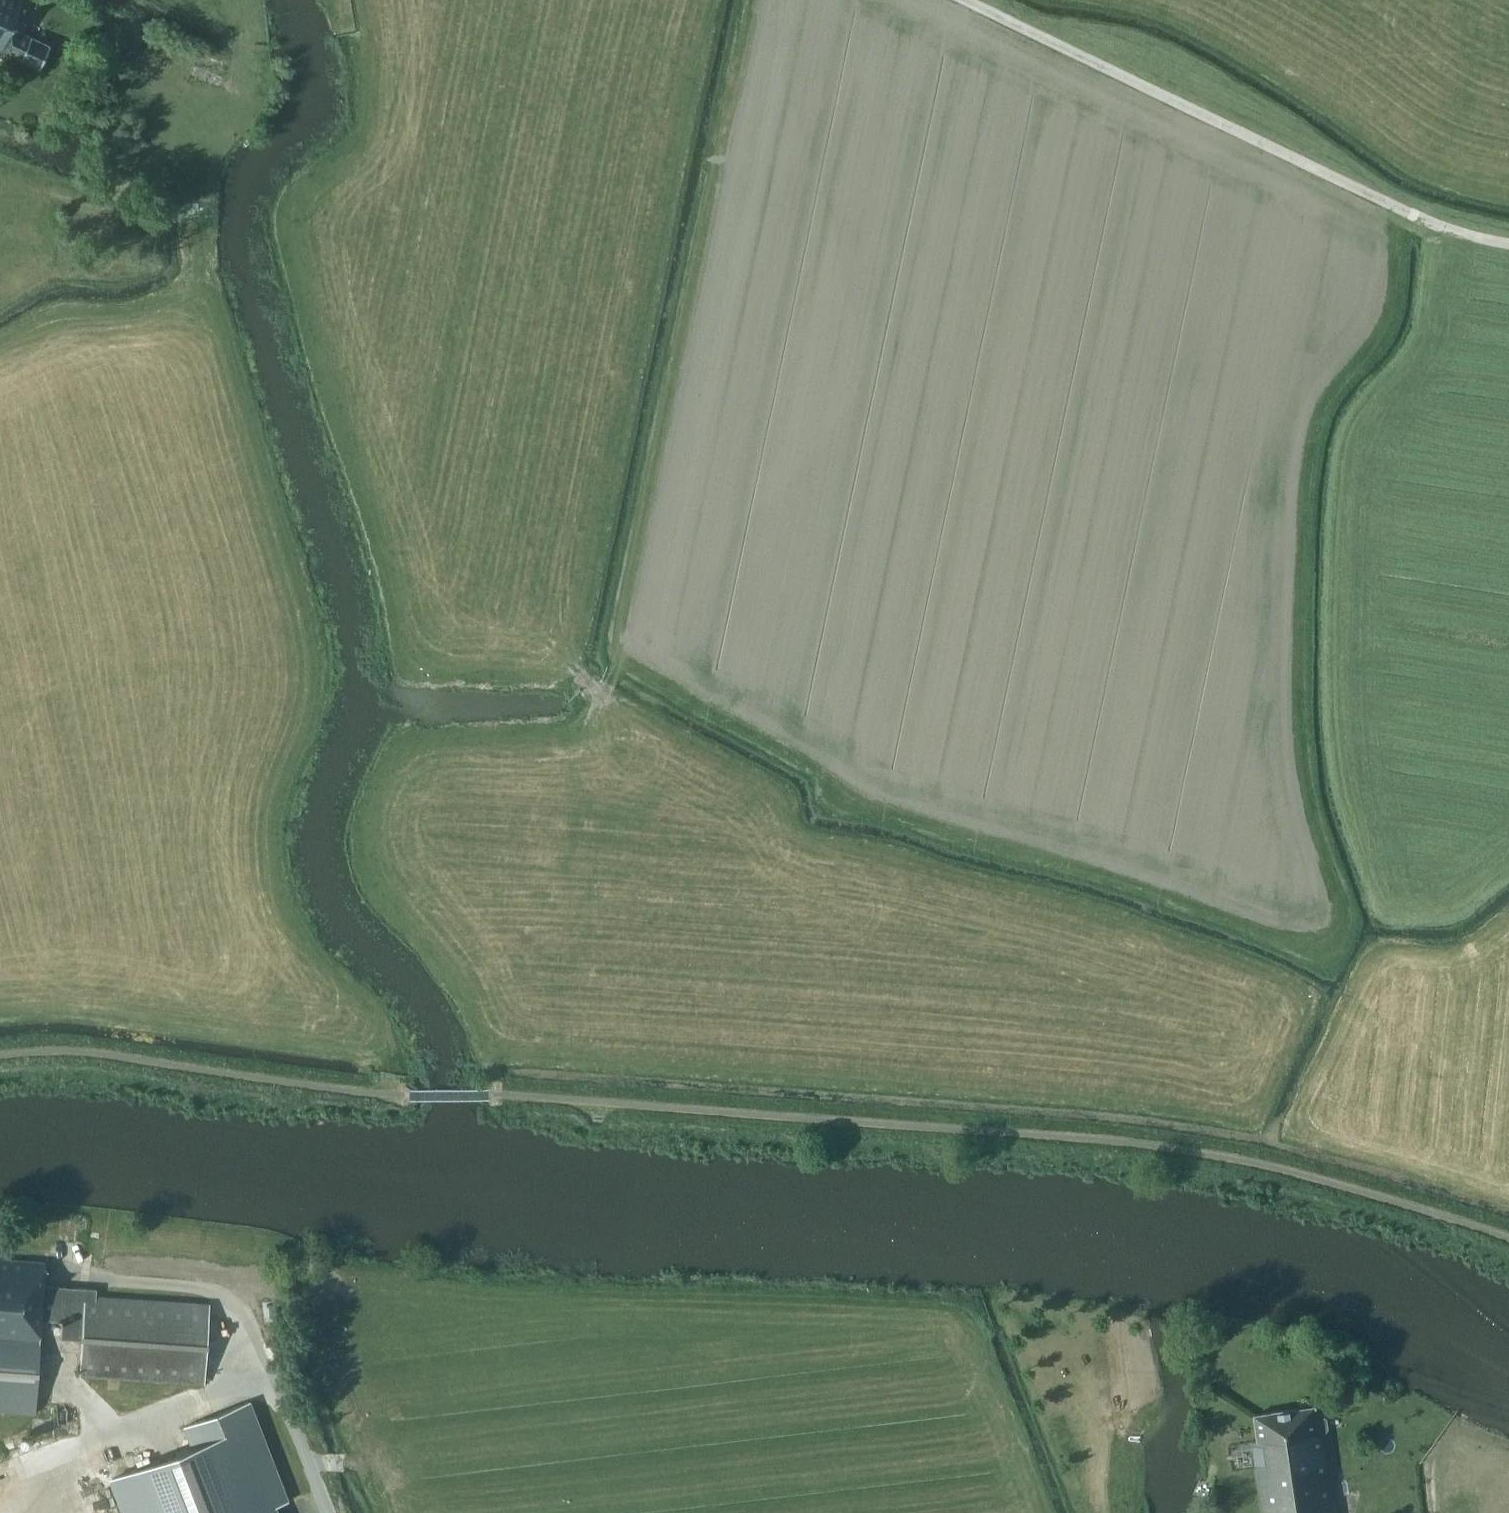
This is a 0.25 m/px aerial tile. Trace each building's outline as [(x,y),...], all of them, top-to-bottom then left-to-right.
[(38,69),(48,46),(23,35),(37,4),(29,0),(0,0),(0,52),(38,69)] [(0,1258),(0,1409),(37,1412),(42,1316),(62,1317),(62,1337),(81,1339),(79,1373),(205,1381),(209,1301),(84,1294),(84,1285),(46,1283),(47,1261),(0,1258)] [(114,1474),(129,1512),(274,1512),(270,1505),(287,1498),(249,1398),(184,1423),(192,1444),(114,1474)] [(1335,1484),(1329,1445),(1327,1445),(1320,1402),(1254,1412),(1258,1439),(1253,1440),(1264,1512),(1339,1512),(1335,1484)] [(1231,1449),(1238,1448),(1239,1457),(1250,1455),(1248,1440),(1230,1442),(1231,1449)]
